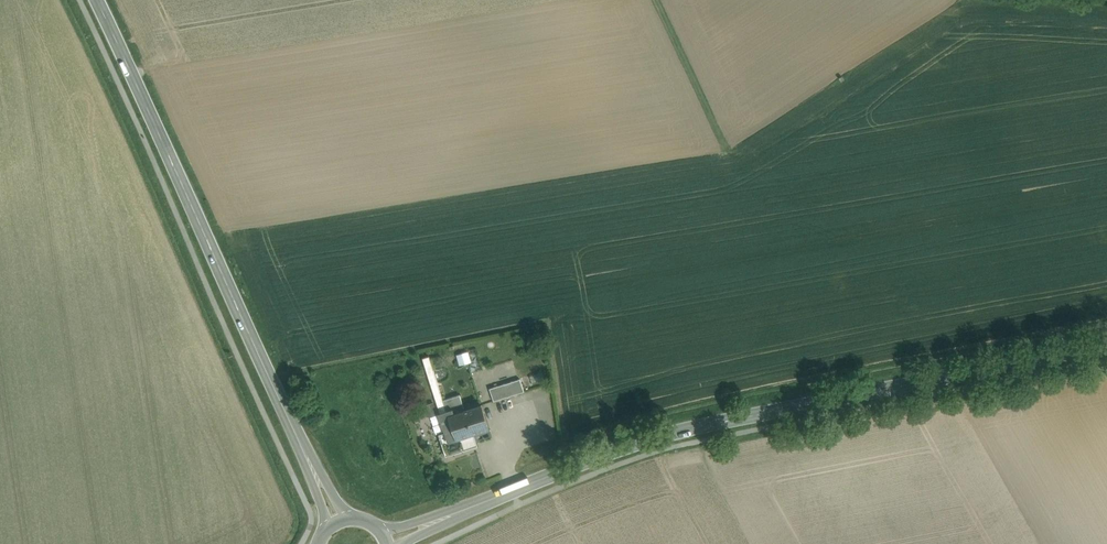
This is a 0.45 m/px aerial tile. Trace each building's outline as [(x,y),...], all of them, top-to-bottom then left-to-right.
[(423,358),(439,412),(446,410),(443,400),(429,356),(423,358)] [(524,391),(520,379),(489,388),(493,401),(524,391)] [(380,401),(390,398),(387,387),(377,390),(380,401)] [(443,400),(446,410),(453,408),(455,413),(465,410),(460,395),(443,400)] [(437,413),(434,402),(425,405),(428,415),(437,413)] [(489,428),(482,405),(465,410),(455,413),(449,415),(456,439),(473,433),(489,428)] [(477,446),(473,433),(456,439),(449,415),(455,413),(453,408),(446,410),(439,412),(445,432),(439,434),(446,456),(477,446)] [(427,425),(416,428),(418,438),(429,435),(427,425)]
